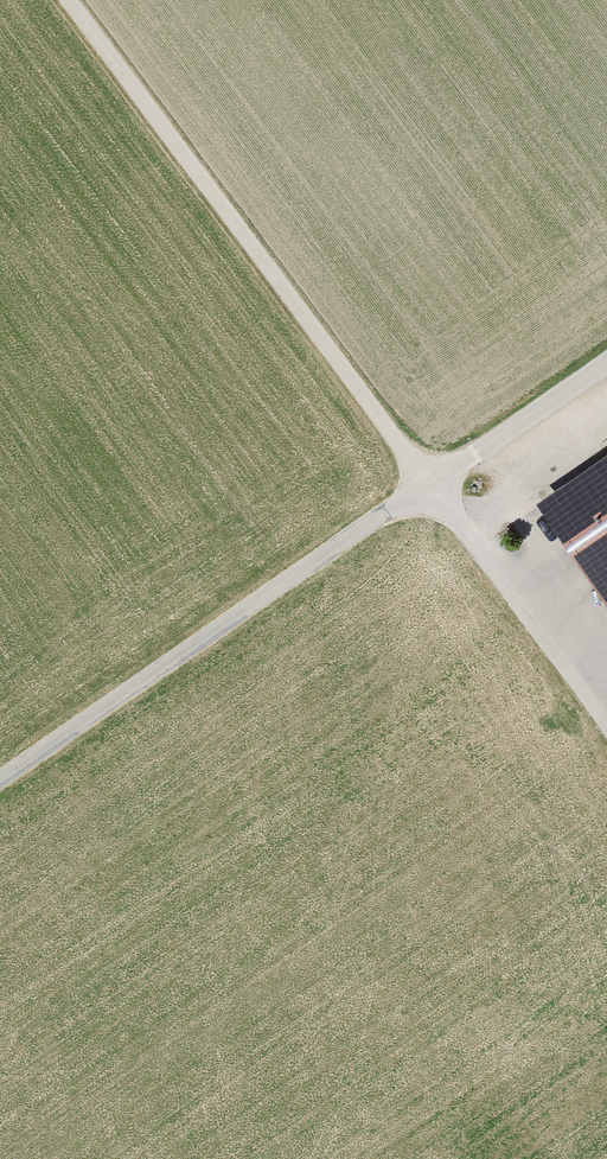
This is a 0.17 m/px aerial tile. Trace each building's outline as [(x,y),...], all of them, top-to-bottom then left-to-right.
[(541,504),(606,597),(606,458),(541,504)]
